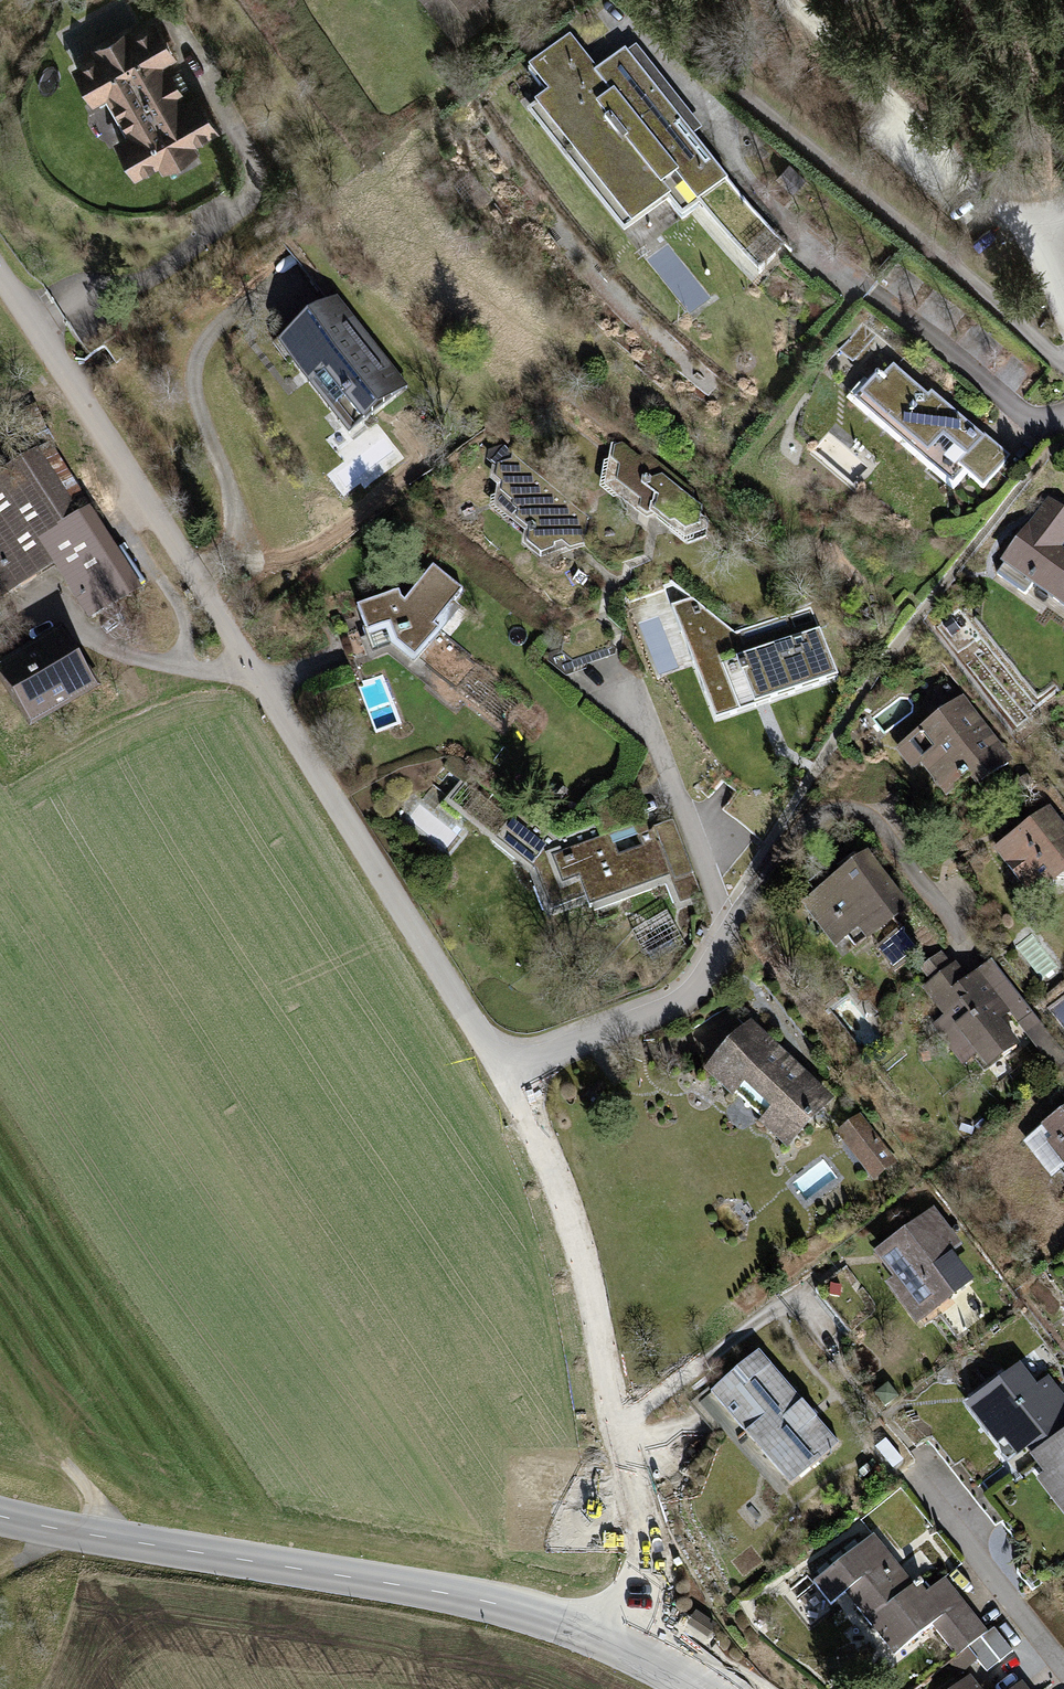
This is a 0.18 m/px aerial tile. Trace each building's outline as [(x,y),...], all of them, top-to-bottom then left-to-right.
[(459,40),(487,18),(482,12),(492,4),(489,0),(427,0),(459,40)] [(154,27),(77,71),(94,101),(108,93),(133,137),(119,145),(136,174),(213,130),(196,101),(183,108),(175,95),(179,92),(169,76),(165,78),(158,64),(171,57),(154,27)] [(562,121),(554,128),(627,219),(662,192),(682,217),(699,203),(727,180),(681,121),(677,125),(662,107),(667,103),(625,51),(576,89),(577,91),(553,110),(562,121)] [(738,193),(727,180),(699,203),(705,211),(718,226),(734,244),(751,262),(760,272),(786,246),(775,234),(760,218),(748,205),(738,193)] [(332,302),(287,337),(309,364),(310,363),(317,372),(311,377),(336,407),(351,396),(360,407),(358,409),(363,415),(399,387),(332,302)] [(877,335),(862,323),(842,346),(856,359),(877,335)] [(877,374),(855,400),(952,484),(963,471),(983,488),(1006,462),(981,440),(979,442),(894,368),(883,380),(877,374)] [(639,457),(622,444),(614,447),(612,460),(619,466),(617,482),(641,501),(639,510),(647,516),(654,512),(670,526),(674,524),(686,533),(699,528),(702,509),(695,503),(694,492),(648,453),(639,457)] [(502,484),(501,492),(513,501),(512,506),(518,511),(517,519),(529,529),(528,542),(541,553),(553,549),(556,529),(563,534),(562,542),(570,548),(585,544),(589,515),(513,452),(511,459),(498,464),(496,478),(502,484)] [(4,596),(55,563),(91,619),(129,594),(81,520),(76,523),(34,457),(0,479),(0,591),(4,596)] [(997,574),(1026,594),(1033,584),(1063,606),(1063,565),(1060,562),(1059,559),(1059,556),(1059,553),(1057,550),(1063,540),(1063,512),(1050,502),(1029,531),(1028,530),(997,574)] [(365,628),(363,629),(372,654),(390,647),(421,672),(424,667),(433,674),(434,673),(450,686),(462,670),(463,671),(464,669),(462,667),(471,656),(434,625),(462,590),(433,566),(404,602),(400,597),(399,593),(357,608),(365,628)] [(692,597),(671,605),(681,631),(687,629),(715,703),(748,691),(752,702),(836,670),(811,604),(736,633),(692,597)] [(36,659),(5,679),(26,712),(44,701),(48,706),(67,694),(70,698),(90,685),(59,637),(33,654),(36,659)] [(540,716),(522,702),(513,713),(531,727),(540,716)] [(961,703),(910,743),(949,793),(972,775),(980,785),(1008,764),(961,703)] [(598,824),(559,840),(522,810),(508,827),(519,836),(512,846),(518,852),(516,854),(527,863),(529,860),(535,865),(535,870),(541,885),(542,885),(552,908),(586,895),(590,906),(669,876),(680,904),(702,895),(673,821),(654,828),(655,829),(638,836),(642,846),(618,855),(611,834),(603,837),(602,835),(642,819),(631,788),(590,804),(598,824)] [(997,852),(1020,881),(1032,873),(1035,873),(1041,880),(1043,879),(1054,880),(1063,872),(1063,835),(1047,813),(997,852)] [(817,897),(809,903),(829,929),(837,923),(855,946),(879,928),(887,938),(876,947),(894,971),(919,952),(893,918),(906,909),(867,858),(843,876),(836,867),(827,874),(825,872),(808,885),(817,897)] [(1032,1013),(992,960),(965,980),(955,967),(927,988),(948,1015),(935,1024),(946,1038),(950,1035),(960,1048),(968,1041),(985,1063),(998,1053),(1002,1058),(1017,1046),(997,1020),(1008,1011),(1018,1024),(1032,1013)] [(751,1028),(711,1070),(736,1093),(745,1083),(773,1109),(763,1119),(788,1142),(827,1101),(751,1028)] [(1027,1142),(1052,1175),(1063,1166),(1063,1114),(1027,1142)] [(892,1163),(859,1119),(844,1129),(856,1145),(852,1149),(874,1177),(892,1163)] [(911,1243),(887,1261),(900,1277),(903,1275),(906,1278),(895,1287),(919,1318),(966,1282),(948,1258),(945,1261),(941,1255),(953,1246),(931,1217),(906,1236),(911,1243)] [(717,1387),(711,1393),(735,1420),(791,1485),(839,1444),(759,1351),(717,1387)] [(991,1393),(996,1399),(980,1412),(998,1435),(1005,1430),(1019,1449),(1044,1429),(1041,1426),(1049,1420),(1051,1423),(1063,1413),(1063,1409),(1046,1386),(1035,1395),(1017,1373),(991,1393)] [(711,1393),(717,1387),(714,1383),(689,1405),(717,1436),(735,1420),(711,1393)] [(1040,1457),(1054,1475),(1047,1480),(1063,1502),(1063,1439),(1040,1457)] [(873,1535),(813,1583),(831,1604),(850,1589),(862,1604),(857,1608),(881,1638),(894,1627),(908,1645),(932,1625),(957,1657),(962,1652),(985,1634),(955,1598),(958,1595),(945,1578),(926,1593),(921,1586),(923,1584),(920,1580),(914,1585),(873,1535)] [(707,1637),(715,1625),(696,1613),(689,1624),(707,1637)] [(972,1664),(962,1652),(957,1657),(952,1661),(961,1672),(972,1664)]
